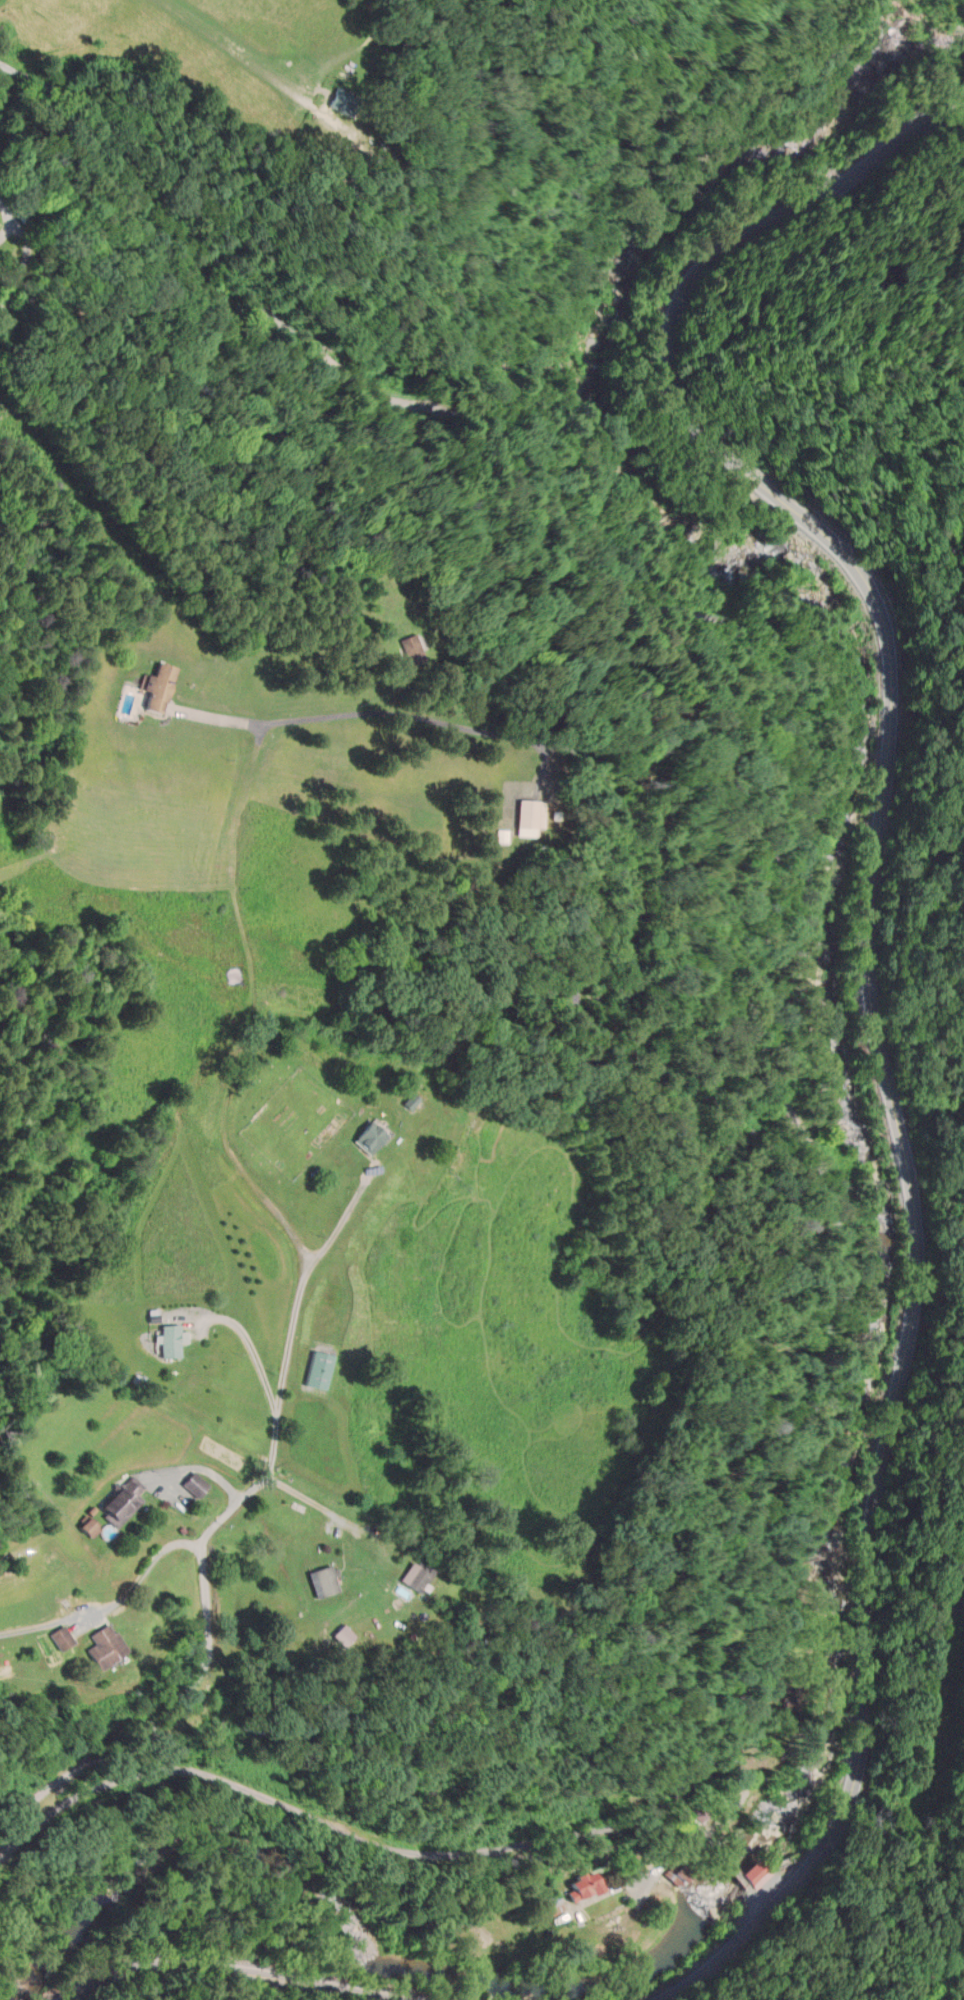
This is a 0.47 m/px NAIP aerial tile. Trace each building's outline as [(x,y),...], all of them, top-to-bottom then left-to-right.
[(328,104),(352,117),(362,99),(337,86),(328,104)] [(398,640),(410,667),(426,660),(414,633),(398,640)] [(173,667),(156,663),(153,677),(144,675),(141,690),(148,691),(144,711),(163,715),(173,667)] [(536,838),(536,830),(544,830),(544,802),(516,802),(516,838),(536,838)] [(402,1104),(410,1110),(417,1098),(409,1093),(402,1104)] [(386,1137),(370,1121),(352,1140),(368,1156),(386,1137)] [(323,1389),(332,1354),(313,1350),(304,1384),(323,1389)] [(196,1497),(207,1486),(193,1472),(182,1483),(196,1497)] [(96,1503),(112,1524),(139,1505),(123,1483),(96,1503)] [(435,1569),(420,1559),(404,1582),(419,1592),(435,1569)] [(84,1650),(97,1671),(127,1652),(109,1622),(89,1635),(94,1644),(84,1650)] [(59,1651),(74,1643),(64,1625),(49,1633),(59,1651)] [(550,1915),(563,1909),(556,1894),(543,1900),(550,1915)]
